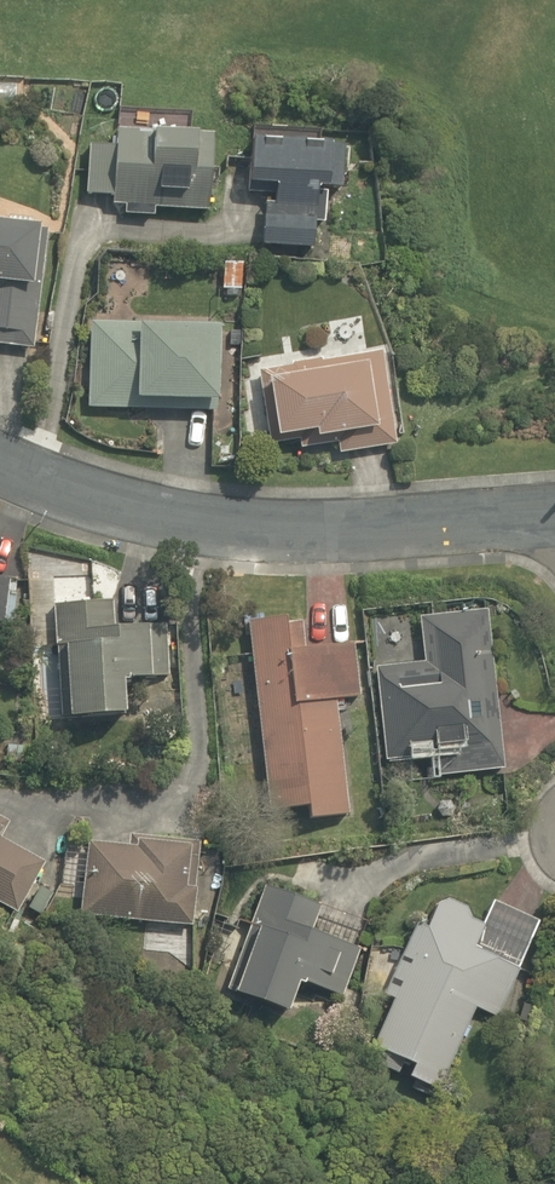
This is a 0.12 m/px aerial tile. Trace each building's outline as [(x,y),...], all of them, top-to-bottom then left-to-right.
[(220,141),(185,140),(186,119),(121,116),(119,149),(89,147),(87,196),(114,198),(113,209),(122,210),(122,225),(158,227),(158,213),(216,216),(220,141)] [(325,127),(254,124),(253,146),(260,147),(259,188),(278,189),(277,209),(266,208),(264,251),(324,254),(327,192),(344,193),(346,152),(324,151),(325,127)] [(34,353),(47,232),(0,227),(0,349),(34,353)] [(230,332),(93,326),(90,412),(144,414),(144,406),(211,409),(209,470),(235,471),(238,352),(229,352),(230,332)] [(385,353),(260,376),(273,450),(324,440),(325,447),(337,445),(340,458),(402,446),(385,353)] [(9,626),(12,581),(0,580),(0,625),(9,626)] [(108,602),(58,601),(57,729),(137,730),(137,681),(160,681),(160,625),(108,624),(108,602)] [(489,615),(417,621),(420,667),(376,670),(383,769),(437,765),(438,780),(501,776),(489,615)] [(306,616),(249,622),(271,815),(308,810),(309,818),(358,812),(346,703),(368,701),(361,639),(310,645),(306,616)] [(0,827),(0,908),(17,917),(47,864),(4,839),(8,832),(0,827)] [(129,855),(88,853),(83,926),(195,933),(201,842),(130,838),(129,855)] [(325,907),(268,885),(252,925),(257,927),(233,989),(302,1016),(315,983),(336,991),(353,945),(316,930),(325,907)] [(486,919),(440,898),(370,1048),(418,1071),(413,1083),(440,1095),(481,1009),(499,1017),(542,925),(494,902),(486,919)]
